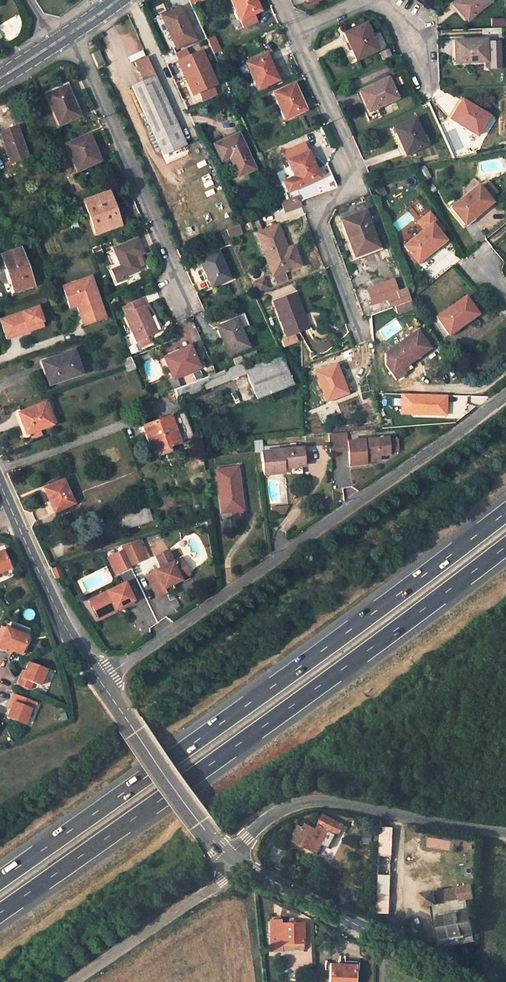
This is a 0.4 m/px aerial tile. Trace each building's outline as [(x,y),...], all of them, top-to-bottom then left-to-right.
[(255,0),(232,0),(236,10),(238,9),(242,18),(238,19),(242,27),(255,21),(252,13),(259,10),(255,0)] [(460,6),(459,7),(467,17),(487,0),(455,0),(460,6)] [(180,8),(162,16),(177,48),(195,40),(180,8)] [(365,25),(345,34),(356,59),(376,50),(365,25)] [(220,52),(213,35),(206,38),(214,55),(220,52)] [(455,49),(456,61),(486,60),(485,39),(456,40),(456,49),(455,49)] [(201,51),(190,56),(186,48),(176,53),(180,61),(179,61),(194,94),(201,91),(205,101),(217,95),(213,85),(216,84),(201,51)] [(102,64),(104,63),(99,51),(92,54),(99,69),(103,67),(102,64)] [(225,63),(222,54),(217,56),(221,65),(225,63)] [(266,55),(246,64),(254,81),(256,80),(260,88),(278,80),(266,55)] [(186,145),(147,57),(136,62),(144,81),(133,86),(163,155),(186,145)] [(388,78),(362,90),(366,99),(365,99),(369,110),(366,112),(369,118),(381,113),(378,106),(397,98),(388,78)] [(293,84),(276,91),(279,100),(278,100),(286,118),(305,110),(293,84)] [(67,85),(46,94),(59,124),(80,116),(67,85)] [(459,107),(452,118),(477,134),(488,116),(464,101),(460,107),(459,107)] [(414,119),(395,128),(406,153),(425,144),(414,119)] [(17,126),(0,132),(11,162),(28,156),(17,126)] [(238,134),(215,145),(222,160),(230,157),(239,175),(254,169),(238,134)] [(89,135),(66,144),(77,170),(100,161),(89,135)] [(308,152),(288,161),(294,177),(284,181),(289,191),(319,177),(308,152)] [(480,186),(453,208),(466,223),(493,202),(480,186)] [(108,193),(84,201),(90,218),(93,217),(98,232),(119,225),(108,193)] [(298,201),(296,196),(280,203),(282,207),(298,201)] [(303,205),(301,200),(298,201),(282,207),(284,212),(303,205)] [(365,210),(342,219),(348,239),(351,238),(357,256),(379,248),(365,210)] [(225,214),(212,219),(215,228),(228,224),(225,214)] [(426,230),(405,246),(419,263),(446,242),(439,234),(444,231),(430,214),(419,222),(426,230)] [(278,225),(257,233),(273,275),(300,265),(293,246),(287,248),(278,225)] [(144,265),(140,254),(142,253),(137,240),(114,249),(121,266),(113,270),(117,281),(126,277),(125,275),(139,269),(139,267),(144,265)] [(21,249),(2,256),(14,292),(33,285),(21,249)] [(219,251),(200,259),(212,286),(230,279),(219,251)] [(102,306),(91,276),(63,286),(68,301),(75,298),(78,300),(83,311),(80,312),(84,325),(103,318),(99,307),(102,306)] [(264,278),(255,281),(259,290),(267,287),(264,278)] [(407,288),(398,291),(394,281),(368,290),(372,302),(387,297),(392,307),(397,305),(412,300),(407,288)] [(295,292),(275,301),(287,336),(309,327),(295,292)] [(75,298),(68,301),(70,307),(77,305),(80,312),(83,311),(78,300),(75,298)] [(466,298),(438,317),(450,333),(477,314),(466,298)] [(141,299),(122,307),(137,340),(146,336),(156,332),(141,299)] [(412,300),(397,305),(400,312),(416,306),(412,300)] [(6,340),(29,332),(27,327),(42,322),(37,307),(0,321),(0,323),(6,340)] [(238,319),(218,327),(230,354),(249,346),(238,319)] [(29,332),(44,326),(42,322),(27,327),(29,332)] [(418,331),(384,355),(386,365),(396,379),(412,368),(409,363),(429,349),(418,331)] [(137,340),(139,345),(149,341),(146,336),(137,340)] [(180,351),(164,357),(174,379),(199,368),(191,349),(181,353),(180,351)] [(74,351),(43,362),(50,384),(82,373),(74,351)] [(292,385),(281,355),(246,368),(248,373),(257,399),(292,385)] [(123,360),(125,365),(133,363),(130,356),(123,360)] [(246,368),(244,362),(206,377),(210,388),(248,373),(246,368)] [(336,364),(317,372),(327,400),(347,393),(336,364)] [(174,389),(179,401),(203,392),(203,391),(210,388),(206,377),(174,389)] [(402,413),(446,415),(447,395),(403,394),(402,413)] [(45,404),(20,414),(27,433),(52,424),(45,404)] [(179,441),(194,436),(185,411),(170,417),(179,441)] [(170,417),(144,427),(153,451),(179,441),(170,417)] [(263,447),(262,438),(253,439),(255,452),(262,451),(263,451),(263,447)] [(327,444),(327,452),(345,451),(346,466),(362,464),(362,462),(376,461),(376,456),(386,455),(384,439),(327,444)] [(263,451),(262,451),(265,474),(284,472),(283,464),(290,463),(291,466),(305,464),(303,448),(296,448),(263,451)] [(238,467),(216,469),(222,512),(244,509),(238,467)] [(63,480),(44,488),(52,504),(54,503),(57,511),(73,504),(63,480)] [(289,505),(271,507),(272,513),(285,511),(289,505)] [(149,507),(120,516),(125,529),(154,520),(149,507)] [(145,556),(137,540),(120,545),(122,548),(129,563),(130,563),(145,556)] [(129,563),(122,548),(113,552),(121,570),(130,566),(129,563)] [(1,572),(10,568),(2,550),(0,551),(0,572),(1,572)] [(162,569),(147,576),(157,597),(167,592),(165,588),(173,584),(182,580),(182,579),(180,576),(188,572),(182,559),(175,562),(170,551),(157,557),(162,569)] [(121,570),(113,552),(107,555),(115,573),(121,570)] [(59,566),(52,569),(55,577),(62,575),(59,566)] [(125,582),(90,598),(97,613),(114,605),(115,606),(133,598),(125,582)] [(167,592),(175,588),(173,584),(165,588),(167,592)] [(28,635),(5,626),(0,639),(0,648),(4,650),(5,646),(12,649),(21,653),(28,635)] [(45,669),(28,662),(27,662),(24,670),(22,677),(19,676),(17,683),(30,689),(33,682),(39,684),(45,669)] [(7,717),(25,723),(31,708),(33,709),(36,702),(13,693),(10,701),(12,702),(10,708),(7,717)] [(290,839),(317,852),(327,832),(332,834),(334,830),(339,833),(343,825),(325,816),(320,825),(319,825),(317,829),(306,823),(303,828),(297,825),(290,839)] [(376,911),(388,912),(392,828),(380,827),(376,911)] [(365,831),(365,841),(373,841),(373,831),(365,831)] [(472,886),(422,894),(424,906),(430,905),(432,919),(439,918),(442,937),(472,933),(467,899),(474,898),(472,886)] [(435,938),(442,937),(439,918),(432,919),(435,938)] [(270,921),(271,950),(281,950),(281,945),(302,945),(302,924),(281,924),(281,921),(270,921)] [(435,938),(437,947),(474,941),(472,933),(442,937),(435,938)] [(329,981),(353,981),(354,965),(330,964),(329,981)]
